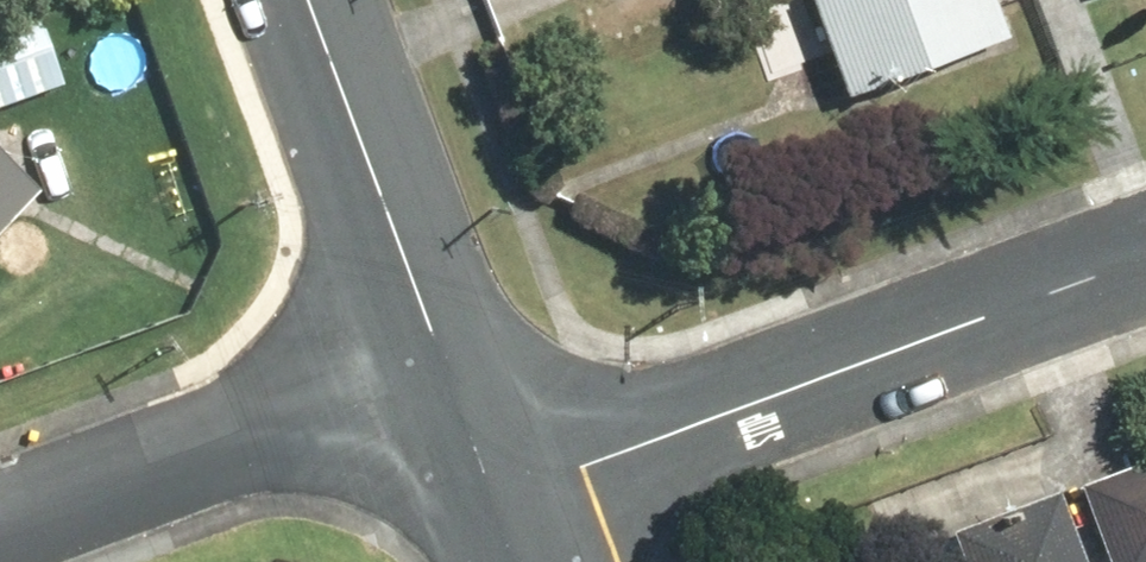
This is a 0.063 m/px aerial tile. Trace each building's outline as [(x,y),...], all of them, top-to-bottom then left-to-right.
[(701,0),(576,0),(595,58),(708,21),(701,0)] [(842,105),(1009,47),(993,0),(806,0),(842,105)] [(21,188),(0,166),(0,208),(21,188)] [(1076,479),(1106,561),(1145,561),(1145,454),(1076,479)] [(1061,501),(957,537),(965,561),(1082,561),(1061,501)]
